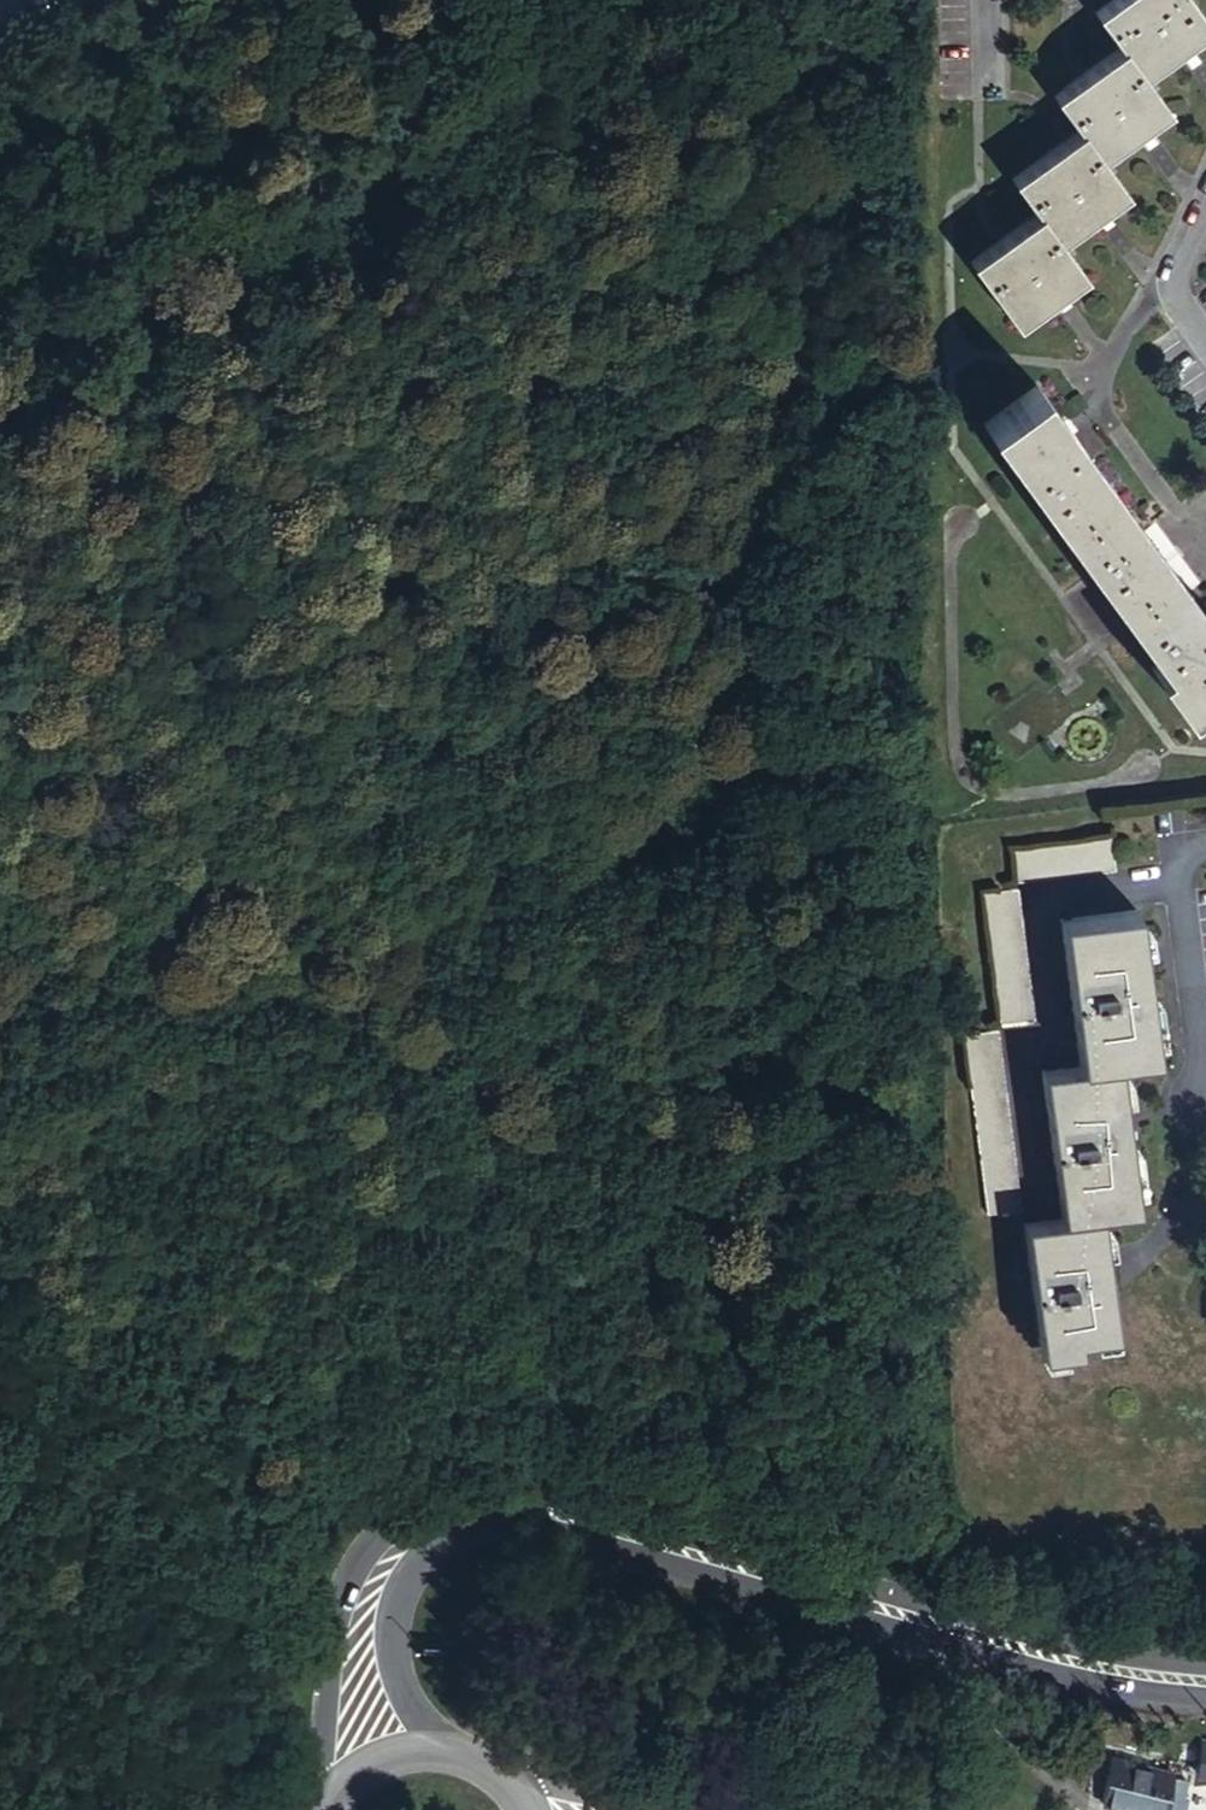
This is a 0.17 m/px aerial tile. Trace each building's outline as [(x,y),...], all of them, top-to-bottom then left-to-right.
[(987,260),(1035,329),(1100,282),(1074,247),(1141,199),(1118,166),(1146,145),(1187,115),(1165,85),(1205,56),(1205,8),(1200,0),(1147,0),(1118,21),(1139,52),(1071,102),(1096,136),(1028,184),(1050,214),(987,260)] [(1000,443),(1168,679),(1163,683),(1192,725),(1205,715),(1205,613),(1056,403),(1000,443)] [(977,891),(994,1020),(1032,1017),(1015,886),(977,891)] [(1019,1220),(1035,1340),(1113,1328),(1095,1209),(1133,1202),(1112,1057),(1151,1052),(1132,906),(1056,917),(1076,1061),(1038,1066),(1057,1214),(1019,1220)] [(959,1031),(983,1209),(1017,1204),(995,1026),(959,1031)] [(1172,1783),(1173,1780),(1113,1764),(1103,1804),(1124,1809),(1164,1809),(1172,1783)] [(1177,1768),(1173,1780),(1172,1783),(1185,1787),(1190,1772),(1177,1768)] [(1164,1809),(1179,1809),(1185,1787),(1172,1783),(1164,1809)]
